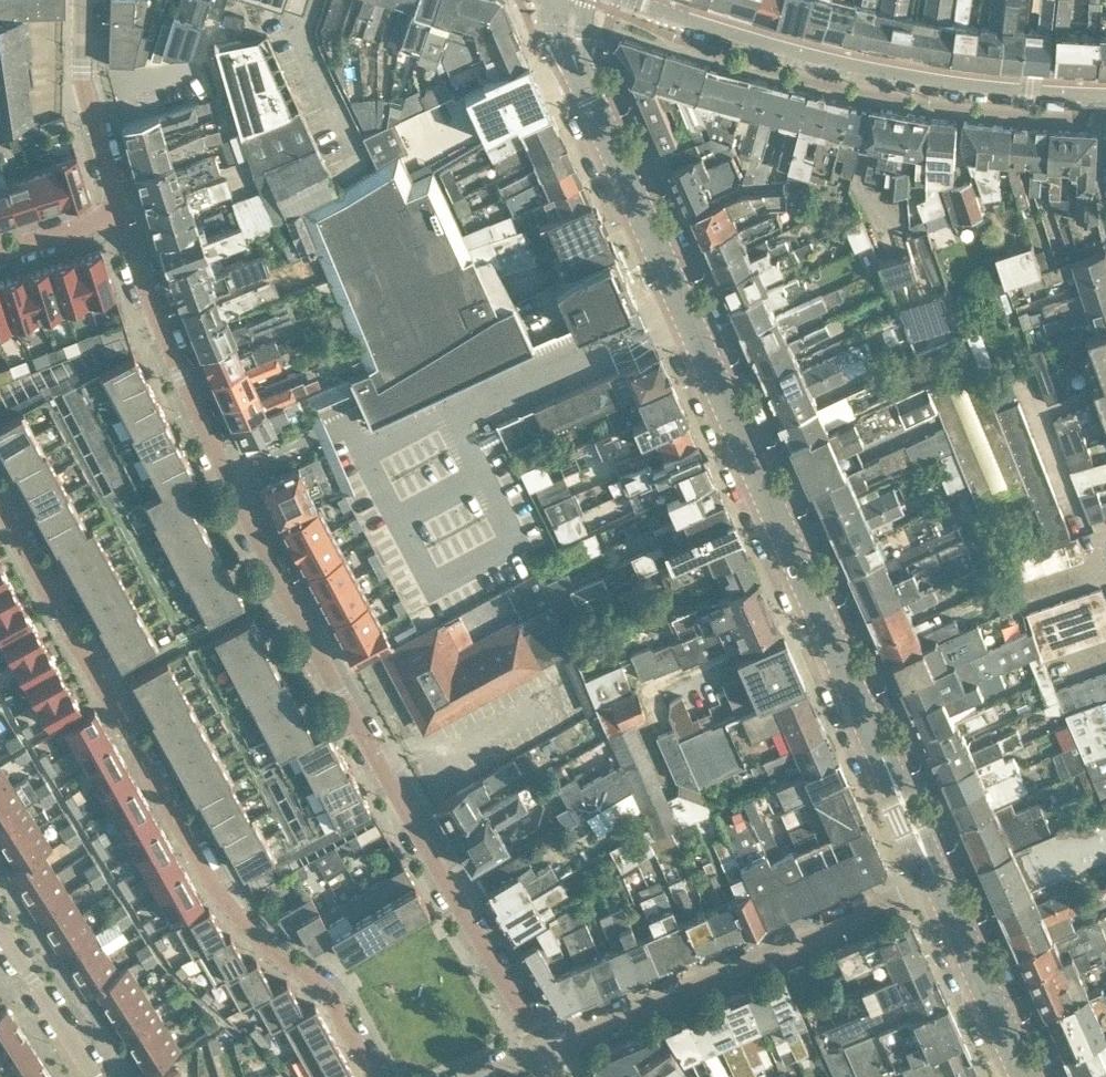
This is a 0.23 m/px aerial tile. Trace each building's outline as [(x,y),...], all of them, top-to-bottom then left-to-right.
[(15,19),(12,0),(0,0),(0,9),(2,21),(15,19)] [(15,19),(27,17),(25,0),(12,0),(15,19)] [(39,17),(38,0),(25,0),(27,17),(39,17)] [(65,16),(65,0),(38,0),(39,17),(65,16)] [(108,63),(134,64),(140,35),(147,0),(110,0),(108,63)] [(163,53),(169,54),(192,53),(203,19),(209,0),(180,0),(177,11),(172,23),(172,26),(163,53)] [(324,23),(334,26),(343,0),(331,0),(324,23)] [(349,40),(360,44),(363,35),(365,30),(374,0),(362,0),(349,40)] [(363,35),(373,37),(384,0),(374,0),(365,30),(363,35)] [(387,43),(400,47),(415,0),(393,0),(392,2),(399,5),(387,43)] [(400,47),(419,53),(431,14),(432,15),(437,0),(415,0),(400,47)] [(418,56),(436,62),(440,51),(446,34),(450,20),(452,21),(457,0),(437,0),(432,15),(431,14),(419,53),(418,56)] [(440,51),(445,52),(443,56),(478,38),(512,24),(502,0),(457,0),(452,21),(450,20),(446,34),(440,51)] [(750,13),(754,0),(728,0),(726,6),(750,13)] [(750,13),(771,20),(777,0),(754,0),(750,13)] [(771,20),(799,27),(806,0),(777,0),(771,20)] [(799,27),(819,32),(828,0),(806,0),(799,27)] [(842,38),(852,0),(828,0),(819,32),(842,38)] [(866,44),(873,8),(875,0),(861,0),(860,2),(852,0),(842,38),(866,44)] [(873,8),(866,44),(886,47),(894,0),(881,0),(879,9),(873,8)] [(886,47),(907,51),(913,16),(911,16),(904,14),(907,0),(894,0),(886,47)] [(928,55),(935,20),(938,0),(925,0),(922,18),(913,16),(907,51),(928,55)] [(948,59),(953,23),(947,21),(951,0),(938,0),(935,20),(928,55),(948,59)] [(975,24),(968,23),(971,0),(956,0),(953,23),(948,59),(972,62),(975,24)] [(1005,0),(992,0),(989,26),(975,24),(972,62),(998,65),(1005,0)] [(1019,67),(1023,29),(1014,27),(1017,0),(1005,0),(998,65),(1019,67)] [(1019,67),(1046,69),(1053,0),(1041,0),(1039,30),(1023,29),(1019,67)] [(1078,32),(1068,31),(1070,0),(1057,0),(1052,69),(1075,70),(1078,32)] [(1075,70),(1099,71),(1101,10),(1101,0),(1088,0),(1086,33),(1078,32),(1075,70)] [(225,12),(222,22),(242,27),(244,16),(225,12)] [(33,120),(32,118),(27,86),(33,85),(29,59),(32,58),(27,18),(27,17),(15,19),(2,21),(0,21),(0,131),(14,127),(33,120)] [(162,22),(150,59),(160,61),(163,53),(172,26),(162,22)] [(443,56),(442,59),(448,73),(519,41),(512,24),(478,38),(443,56)] [(266,34),(215,45),(241,132),(300,108),(266,34)] [(140,35),(134,64),(145,62),(153,38),(140,35)] [(617,44),(634,81),(655,88),(668,51),(624,37),(617,44)] [(519,41),(448,73),(453,83),(476,72),(480,79),(482,78),(484,82),(497,76),(529,62),(519,41)] [(668,51),(655,88),(664,107),(671,104),(681,129),(689,125),(688,125),(676,94),(688,58),(668,51)] [(688,58),(676,94),(688,125),(689,125),(693,135),(703,131),(701,125),(707,123),(698,101),(710,65),(688,58)] [(344,61),(333,62),(344,85),(348,85),(344,61)] [(484,83),(464,94),(464,95),(478,124),(484,137),(485,139),(511,124),(517,121),(548,106),(547,104),(547,103),(542,92),(529,62),(497,76),(484,82),(484,83)] [(754,77),(732,71),(710,65),(698,101),(707,123),(713,137),(735,143),(744,113),(754,77)] [(742,148),(737,149),(749,175),(755,153),(773,82),(754,77),(744,113),(751,115),(746,131),(742,148)] [(655,88),(634,81),(663,147),(668,145),(679,140),(664,107),(655,88)] [(792,87),(773,82),(755,153),(762,155),(771,121),(782,124),(792,87)] [(792,87),(782,124),(789,126),(778,166),(791,169),(813,92),(792,87)] [(403,105),(398,118),(427,104),(421,91),(420,88),(407,94),(403,105)] [(791,169),(791,170),(802,173),(810,175),(811,175),(813,168),(817,155),(808,152),(815,127),(824,130),(833,98),(813,92),(791,169)] [(378,96),(364,98),(366,126),(378,122),(378,96)] [(390,97),(378,96),(378,122),(387,120),(390,101),(390,97)] [(364,98),(351,100),(363,126),(366,126),(364,98)] [(832,173),(837,156),(852,102),(833,98),(824,130),(817,155),(813,168),(830,173),(832,173)] [(387,120),(387,124),(394,120),(398,118),(403,105),(390,101),(387,120)] [(862,144),(871,106),(852,102),(837,156),(845,158),(842,173),(853,175),(861,143),(862,144)] [(192,104),(122,126),(129,149),(164,138),(162,129),(196,116),(192,104)] [(496,144),(487,149),(493,160),(494,161),(528,143),(559,129),(550,110),(548,106),(517,121),(518,124),(502,133),(507,141),(497,146),(496,144)] [(871,106),(862,144),(873,145),(866,177),(883,181),(888,148),(886,147),(893,110),(882,108),(871,106)] [(241,132),(231,136),(238,159),(248,156),(255,178),(260,194),(234,202),(240,220),(242,225),(247,239),(288,217),(301,211),(336,190),(299,109),(241,132)] [(883,181),(882,191),(908,194),(909,168),(908,168),(909,152),(912,114),(909,113),(893,110),(886,147),(888,148),(883,181)] [(912,114),(909,152),(917,154),(916,185),(927,185),(929,156),(931,117),(912,114)] [(69,129),(64,115),(39,123),(41,128),(44,137),(69,129)] [(958,120),(931,117),(929,156),(927,185),(926,199),(918,202),(924,218),(946,209),(936,183),(942,183),(954,178),(958,120)] [(387,124),(362,135),(377,166),(399,153),(408,149),(395,122),(394,120),(387,124)] [(996,151),(998,124),(965,121),(962,145),(971,172),(974,173),(976,176),(985,198),(998,197),(997,193),(996,193),(994,182),(995,182),(995,180),(989,179),(991,150),(996,151)] [(997,193),(998,197),(1002,196),(999,183),(1000,161),(1010,162),(1013,126),(998,124),(996,151),(991,150),(989,179),(995,180),(995,182),(994,182),(996,193),(997,193)] [(1034,141),(1035,128),(1013,126),(1010,162),(1010,178),(1020,207),(1031,203),(1020,170),(1018,169),(1018,163),(1029,163),(1030,155),(1027,155),(1028,147),(1030,147),(1030,141),(1034,141)] [(45,141),(44,137),(41,128),(32,131),(36,143),(45,141)] [(164,138),(129,149),(137,175),(171,160),(206,147),(216,142),(219,141),(223,140),(219,128),(202,135),(201,134),(168,147),(164,138)] [(1053,129),(1035,128),(1034,141),(1030,141),(1030,147),(1028,147),(1027,155),(1030,155),(1029,163),(1030,164),(1031,194),(1040,194),(1040,183),(1051,183),(1050,166),(1053,129)] [(528,143),(494,161),(499,171),(532,153),(535,159),(566,146),(559,129),(528,143)] [(1072,167),(1073,130),(1053,129),(1050,166),(1051,183),(1051,197),(1056,212),(1068,212),(1069,198),(1061,197),(1063,167),(1072,167)] [(1073,130),(1072,167),(1076,167),(1076,174),(1081,174),(1079,220),(1099,221),(1095,188),(1097,131),(1073,130)] [(21,148),(17,135),(9,138),(9,139),(13,151),(21,148)] [(223,140),(219,141),(226,164),(238,159),(231,136),(223,140)] [(703,153),(672,167),(689,206),(741,182),(744,174),(733,151),(737,149),(735,143),(713,137),(698,143),(703,153)] [(672,154),(667,156),(672,167),(703,153),(698,143),(672,154)] [(506,184),(501,187),(505,195),(510,193),(547,176),(574,164),(566,146),(535,159),(539,168),(506,184)] [(52,160),(50,161),(51,166),(54,165),(65,203),(70,202),(74,200),(89,196),(83,174),(76,152),(52,160)] [(337,191),(301,211),(317,251),(328,280),(332,290),(338,303),(348,326),(366,370),(349,377),(353,385),(370,423),(531,348),(512,307),(499,315),(475,262),(468,248),(462,233),(433,170),(411,180),(408,172),(399,153),(377,166),(337,191)] [(760,160),(762,155),(755,153),(749,175),(747,182),(767,181),(771,162),(760,160)] [(171,160),(137,175),(143,195),(145,201),(146,205),(158,241),(205,225),(203,220),(199,221),(193,203),(208,198),(209,200),(230,194),(225,177),(204,183),(204,185),(182,192),(180,187),(179,182),(219,168),(215,156),(175,170),(171,160)] [(510,193),(505,195),(514,213),(531,204),(550,195),(581,181),(574,164),(547,176),(510,193)] [(51,166),(30,173),(41,211),(46,209),(51,208),(65,203),(54,165),(51,166)] [(449,166),(439,171),(446,186),(456,181),(449,166)] [(811,175),(810,179),(827,184),(830,173),(813,168),(811,175)] [(6,180),(18,218),(41,211),(30,173),(6,180)] [(787,179),(785,179),(785,191),(787,191),(787,204),(794,203),(795,207),(807,205),(810,204),(810,175),(802,173),(801,174),(794,175),(789,173),(787,179)] [(0,176),(0,224),(18,218),(6,180),(4,174),(0,176)] [(970,180),(943,189),(955,225),(974,218),(982,242),(990,239),(982,216),(970,180)] [(456,181),(446,186),(453,202),(463,197),(456,181)] [(550,195),(531,204),(540,221),(590,199),(589,198),(581,181),(550,195)] [(785,191),(777,192),(778,207),(788,206),(787,204),(787,191),(785,191)] [(744,193),(693,216),(705,243),(742,226),(740,221),(759,212),(755,205),(767,199),(764,192),(744,193)] [(463,197),(453,202),(460,216),(472,211),(465,196),(463,197)] [(526,227),(513,232),(527,264),(536,262),(533,255),(537,254),(542,266),(555,260),(561,274),(569,269),(610,250),(612,249),(606,236),(598,217),(590,199),(540,221),(526,227)] [(1003,201),(994,204),(997,214),(1013,209),(1012,206),(1005,209),(1003,201)] [(778,210),(776,211),(770,213),(742,226),(705,243),(714,262),(751,245),(748,238),(783,221),(778,210)] [(295,236),(283,241),(291,261),(317,251),(301,211),(288,217),(295,236)] [(467,231),(462,233),(468,248),(488,240),(496,237),(500,236),(513,232),(518,230),(512,213),(467,231)] [(863,219),(843,227),(854,252),(872,243),(867,230),(863,219)] [(205,225),(158,241),(166,269),(201,256),(247,240),(247,239),(242,225),(240,220),(207,232),(205,225)] [(912,225),(910,226),(913,234),(928,229),(925,221),(912,225)] [(907,236),(911,249),(879,259),(902,316),(903,320),(957,300),(938,246),(936,247),(930,229),(928,229),(913,234),(907,236)] [(513,232),(500,236),(514,268),(527,264),(513,232)] [(496,237),(488,240),(502,272),(514,268),(500,236),(496,237)] [(751,245),(714,262),(722,281),(792,250),(788,240),(773,247),(769,236),(751,245)] [(488,240),(468,248),(475,262),(490,258),(497,273),(502,272),(488,240)] [(1008,282),(1022,277),(1042,271),(1033,242),(998,254),(1008,282)] [(1061,244),(1052,247),(1056,260),(1065,257),(1061,244)] [(722,281),(733,306),(769,290),(764,279),(803,261),(797,247),(792,250),(722,281)] [(101,249),(75,257),(89,302),(115,293),(103,255),(101,249)] [(561,274),(555,281),(574,327),(595,319),(596,319),(597,321),(598,320),(597,318),(607,314),(607,315),(616,311),(617,313),(618,312),(617,310),(633,303),(634,305),(636,304),(636,303),(612,249),(610,250),(569,269),(561,274)] [(1105,274),(1105,250),(1058,266),(1044,270),(1042,271),(1022,277),(1027,291),(1048,283),(1078,273),(1082,283),(1105,274)] [(201,256),(166,269),(171,280),(174,289),(176,294),(177,296),(179,302),(269,269),(261,251),(229,263),(230,266),(224,268),(222,266),(220,267),(213,263),(212,265),(205,266),(201,256)] [(997,252),(984,256),(997,294),(1010,289),(1008,282),(998,254),(997,252)] [(75,257),(49,265),(63,310),(89,302),(75,257)] [(490,258),(475,262),(499,315),(512,307),(497,273),(490,258)] [(49,265),(23,273),(37,318),(63,310),(49,265)] [(0,281),(0,289),(12,326),(37,318),(23,273),(0,281)] [(1082,283),(1085,294),(1043,308),(1048,320),(1105,301),(1105,274),(1082,283)] [(734,308),(745,332),(779,316),(774,304),(808,289),(805,283),(801,285),(797,277),(769,290),(733,306),(734,308)] [(328,280),(311,286),(315,296),(332,290),(328,280)] [(214,296),(182,308),(191,332),(192,335),(227,320),(226,318),(279,297),(273,281),(217,304),(214,296)] [(12,326),(0,289),(0,330),(12,326)] [(779,316),(745,332),(752,348),(755,355),(790,339),(788,335),(800,330),(796,323),(828,309),(828,307),(823,296),(779,316)] [(227,320),(192,335),(201,356),(235,343),(295,317),(286,297),(274,303),(277,310),(271,312),(231,329),(227,320)] [(957,300),(903,320),(910,337),(917,356),(968,334),(957,300)] [(1045,321),(1048,332),(1063,327),(1063,329),(1064,328),(1083,322),(1086,331),(1096,327),(1097,330),(1105,327),(1105,301),(1060,316),(1048,320),(1045,321)] [(338,303),(325,307),(335,331),(348,326),(338,303)] [(1029,312),(1020,316),(1024,328),(1033,325),(1029,312)] [(902,316),(891,320),(900,341),(910,337),(903,320),(902,316)] [(978,321),(966,326),(968,334),(979,364),(984,376),(996,371),(981,329),(978,321)] [(99,332),(103,342),(103,343),(127,334),(124,322),(99,332)] [(827,323),(790,339),(755,355),(765,377),(800,361),(796,351),(833,335),(827,323)] [(1097,330),(1071,339),(1081,366),(1089,363),(1097,385),(1099,391),(1102,398),(1090,402),(1091,405),(1054,418),(1072,470),(1087,466),(1096,464),(1082,425),(1105,417),(1105,327),(1097,330)] [(95,346),(103,342),(99,332),(98,330),(90,333),(95,346)] [(131,345),(127,334),(103,343),(108,354),(131,345)] [(235,343),(201,356),(213,381),(276,355),(280,354),(274,339),(239,354),(235,343)] [(70,342),(53,348),(58,360),(75,354),(70,342)] [(1043,346),(1031,350),(1038,368),(1036,368),(1048,403),(1072,394),(1063,368),(1052,372),(1043,346)] [(58,360),(53,348),(45,351),(50,364),(58,360)] [(800,361),(765,377),(774,399),(844,366),(860,359),(855,349),(805,371),(800,361)] [(276,355),(213,381),(221,400),(223,404),(224,405),(257,391),(256,390),(255,386),(253,381),(282,368),(292,363),(287,351),(280,354),(276,355)] [(133,352),(99,370),(110,390),(144,372),(133,352)] [(553,399),(537,406),(550,434),(607,410),(671,382),(658,353),(620,370),(562,395),(555,398),(554,397),(552,398),(553,399)] [(844,366),(774,399),(784,422),(819,406),(815,395),(868,372),(862,358),(860,359),(844,366)] [(25,359),(9,365),(14,377),(30,370),(25,359)] [(956,450),(964,471),(970,483),(971,482),(983,512),(1032,491),(1026,477),(1020,464),(1014,450),(1009,437),(1003,423),(997,410),(984,376),(979,364),(929,385),(939,408),(948,428),(947,429),(955,449),(956,448),(957,450),(956,450)] [(14,377),(9,365),(0,369),(0,383),(14,377)] [(154,393),(144,372),(110,390),(120,410),(154,393)] [(257,391),(224,405),(232,424),(283,403),(302,396),(308,393),(303,381),(260,399),(257,391)] [(607,410),(616,429),(680,402),(671,382),(607,410)] [(819,406),(784,422),(795,445),(830,430),(829,428),(858,415),(854,405),(875,396),(870,383),(819,406)] [(830,430),(795,445),(805,469),(858,445),(907,422),(939,408),(929,385),(897,399),(880,406),(862,415),(860,418),(831,431),(830,430)] [(165,412),(154,393),(120,410),(131,430),(165,412)] [(283,403),(232,424),(241,444),(242,443),(255,438),(281,427),(278,419),(288,415),(307,407),(303,397),(302,396),(283,403)] [(1019,401),(997,410),(1003,423),(1024,415),(1019,401)] [(636,444),(688,421),(680,402),(616,429),(593,440),(602,459),(636,444)] [(0,447),(34,428),(23,409),(0,421),(0,447)] [(175,432),(165,412),(131,430),(141,450),(175,432)] [(1028,425),(1024,415),(1003,423),(1009,437),(1029,429),(1028,425)] [(639,450),(613,461),(618,474),(644,462),(649,460),(662,454),(696,440),(688,421),(636,444),(639,450)] [(0,447),(11,467),(45,448),(34,428),(0,447)] [(908,445),(867,464),(814,488),(822,507),(858,491),(870,485),(867,477),(885,469),(886,472),(914,460),(917,466),(955,449),(947,429),(908,445)] [(1029,429),(1009,437),(1014,450),(1035,442),(1029,429)] [(152,470),(185,452),(175,432),(141,450),(152,470)] [(255,438),(242,443),(246,452),(259,447),(255,438)] [(626,491),(704,457),(696,440),(662,454),(665,462),(652,467),(649,460),(644,462),(618,474),(626,491)] [(531,442),(509,452),(519,471),(540,462),(531,442)] [(1040,456),(1035,442),(1014,450),(1020,464),(1040,456)] [(858,445),(805,469),(814,488),(867,464),(858,445)] [(11,467),(22,486),(56,467),(45,448),(11,467)] [(944,480),(964,471),(956,450),(944,456),(952,475),(944,479),(944,480)] [(193,474),(196,473),(185,452),(152,470),(161,488),(180,478),(181,480),(193,474)] [(278,521),(311,507),(316,505),(311,494),(331,486),(318,456),(259,482),(278,521)] [(1040,456),(1020,464),(1026,477),(1046,469),(1040,456)] [(676,490),(678,494),(713,478),(704,457),(626,491),(634,509),(676,490)] [(540,462),(519,471),(525,484),(546,475),(540,462)] [(1072,470),(1071,470),(1080,494),(1095,490),(1092,482),(1087,466),(1072,470)] [(22,486),(33,506),(67,487),(56,467),(22,486)] [(1051,483),(1046,469),(1026,477),(1032,491),(1051,483)] [(949,492),(970,483),(964,471),(944,480),(949,492)] [(533,488),(541,507),(565,497),(573,493),(564,475),(533,488)] [(142,498),(174,559),(212,539),(200,517),(196,508),(181,480),(180,478),(161,488),(142,498)] [(653,513),(646,516),(651,528),(654,526),(722,497),(713,478),(678,494),(651,506),(653,513)] [(1051,483),(1032,491),(1037,504),(1057,497),(1051,483)] [(33,506),(44,525),(77,506),(67,487),(33,506)] [(822,507),(832,530),(901,499),(896,487),(881,493),(879,487),(860,496),(858,491),(822,507)] [(1102,505),(1097,489),(1095,490),(1080,494),(1091,521),(1093,520),(1105,516),(1105,504),(1102,505)] [(565,497),(541,507),(550,524),(573,514),(580,511),(583,510),(575,492),(573,494),(571,494),(565,497)] [(345,494),(337,498),(343,510),(351,506),(345,494)] [(654,526),(662,544),(729,513),(722,497),(654,526)] [(1060,506),(1057,497),(1037,504),(1042,518),(1062,510),(1060,506)] [(906,511),(901,499),(832,530),(841,549),(895,525),(892,517),(906,511)] [(44,525),(55,546),(92,525),(91,523),(88,525),(77,506),(44,525)] [(283,527),(282,528),(288,539),(293,549),(330,530),(318,508),(283,527)] [(932,508),(895,525),(841,549),(850,571),(941,530),(932,508)] [(1042,518),(1048,532),(1067,524),(1062,510),(1042,518)] [(573,514),(550,524),(557,538),(563,541),(588,529),(580,511),(573,514)] [(662,544),(631,557),(639,576),(658,568),(653,555),(663,551),(668,564),(686,556),(738,534),(737,532),(740,530),(733,512),(729,513),(662,544)] [(356,515),(348,520),(354,531),(362,527),(356,515)] [(636,519),(623,525),(628,537),(641,531),(636,519)] [(941,530),(850,571),(869,614),(933,585),(980,565),(971,545),(944,556),(939,558),(929,563),(914,570),(909,560),(915,557),(935,549),(940,547),(966,535),(960,522),(941,530)] [(1072,538),(1067,524),(1048,532),(1052,544),(1065,540),(1072,538)] [(92,525),(55,546),(88,604),(111,591),(125,583),(92,525)] [(330,530),(293,549),(298,559),(299,558),(305,570),(306,569),(341,551),(330,530)] [(602,549),(594,532),(557,548),(564,565),(602,549)] [(690,564),(662,576),(667,589),(672,587),(714,568),(747,554),(747,553),(738,534),(686,556),(690,564)] [(1065,540),(1072,563),(1084,559),(1077,536),(1072,538),(1065,540)] [(226,567),(212,539),(174,559),(205,618),(222,609),(242,598),(231,576),(226,567)] [(1065,540),(1052,544),(1060,567),(1072,563),(1065,540)] [(1048,571),(1060,567),(1052,544),(1040,548),(1048,571)] [(1035,575),(1048,571),(1040,548),(1028,552),(1035,575)] [(375,550),(367,555),(373,566),(381,562),(375,550)] [(1028,552),(1015,556),(1023,579),(1035,575),(1028,552)] [(747,554),(714,568),(715,571),(719,580),(724,592),(758,578),(756,574),(752,564),(750,559),(748,556),(747,554)] [(309,574),(307,575),(319,596),(355,576),(343,555),(309,574)] [(1010,583),(1023,579),(1015,556),(1003,560),(1009,579),(1010,583)] [(381,562),(373,566),(380,578),(387,574),(381,562)] [(420,635),(384,654),(424,727),(569,647),(554,612),(546,594),(545,594),(541,584),(536,571),(505,588),(508,593),(520,615),(474,640),(460,614),(441,624),(441,623),(423,633),(420,635)] [(545,594),(566,584),(572,582),(568,573),(541,584),(545,594)] [(707,574),(687,583),(691,592),(711,583),(707,574)] [(602,575),(569,590),(574,602),(607,588),(602,575)] [(355,576),(319,596),(330,617),(331,616),(366,598),(355,576)] [(8,578),(0,582),(0,610),(20,599),(8,578)] [(725,592),(670,616),(680,638),(697,630),(768,600),(758,578),(725,592)] [(1001,613),(1019,605),(1010,583),(1009,579),(990,588),(1001,613)] [(933,585),(869,614),(879,635),(880,637),(915,622),(914,620),(910,611),(938,598),(937,595),(950,590),(946,580),(933,585)] [(125,583),(111,591),(88,604),(120,662),(144,648),(158,641),(125,583)] [(634,587),(618,594),(625,609),(641,602),(634,587)] [(1105,611),(1105,602),(1101,588),(1089,592),(1097,614),(1105,611)] [(1084,618),(1097,614),(1089,592),(1077,596),(1084,618)] [(1084,618),(1077,596),(1065,600),(1072,622),(1084,618)] [(400,597),(392,602),(398,613),(406,609),(400,597)] [(20,599),(0,610),(0,639),(32,621),(20,599)] [(649,647),(630,655),(640,678),(652,673),(653,675),(680,663),(682,666),(700,659),(740,642),(779,625),(768,600),(697,630),(680,638),(671,642),(655,649),(649,647)] [(1060,627),(1072,622),(1065,600),(1052,604),(1060,627)] [(334,621),(333,621),(343,641),(379,622),(368,602),(334,621)] [(1060,627),(1052,604),(1040,608),(1048,631),(1060,627)] [(1035,635),(1048,631),(1040,608),(1028,613),(1029,617),(1035,635)] [(1097,614),(1105,638),(1105,637),(1105,611),(1097,614)] [(251,614),(230,625),(213,633),(244,694),(252,690),(253,689),(262,684),(282,674),(267,645),(262,636),(251,614)] [(1105,638),(1097,614),(1084,618),(1092,642),(1105,638)] [(920,634),(915,622),(880,637),(891,661),(961,630),(956,618),(920,634)] [(1092,642),(1084,618),(1072,622),(1080,646),(1092,642)] [(44,642),(32,621),(0,639),(12,660),(44,642)] [(343,641),(343,642),(355,664),(382,649),(391,644),(379,622),(343,641)] [(1080,646),(1072,622),(1060,627),(1068,650),(1080,646)] [(414,623),(406,627),(412,639),(420,634),(414,623)] [(972,625),(961,630),(891,661),(901,685),(983,649),(972,625)] [(1068,650),(1060,627),(1048,631),(1056,654),(1068,650)] [(1025,631),(983,649),(901,685),(912,709),(947,694),(1000,671),(1029,658),(1041,653),(1032,632),(1026,634),(1025,631)] [(1056,654),(1048,631),(1035,635),(1042,654),(1043,659),(1056,654)] [(746,670),(721,681),(735,713),(736,714),(805,684),(799,670),(792,672),(788,663),(795,660),(790,651),(785,638),(783,635),(735,656),(736,658),(741,669),(745,667),(746,670)] [(56,664),(44,642),(12,660),(24,682),(56,664)] [(1042,654),(1041,653),(1029,658),(1040,682),(1051,677),(1043,659),(1042,654)] [(199,714),(166,656),(152,664),(129,677),(161,735),(185,722),(199,714)] [(620,663),(583,679),(595,706),(632,691),(631,690),(620,663)] [(24,682),(36,703),(68,685),(56,664),(24,682)] [(947,694),(912,709),(923,734),(957,719),(977,710),(972,699),(1006,685),(1000,671),(947,694)] [(1093,676),(1102,699),(1105,698),(1105,673),(1105,672),(1093,676)] [(313,734),(312,732),(297,704),(293,695),(282,674),(262,684),(253,689),(252,690),(244,694),(276,754),(296,743),(309,736),(313,734)] [(1093,676),(1081,681),(1089,704),(1101,700),(1102,699),(1093,676)] [(1051,677),(1040,682),(1049,705),(1060,701),(1056,689),(1051,677)] [(1081,681),(1068,685),(1077,708),(1089,704),(1081,681)] [(703,729),(680,739),(690,763),(816,708),(805,684),(736,714),(735,713),(715,721),(716,723),(709,726),(703,729)] [(80,707),(68,685),(36,703),(48,725),(80,707)] [(1068,685),(1056,689),(1060,701),(1065,712),(1077,708),(1068,685)] [(632,691),(595,706),(607,733),(630,722),(645,716),(636,688),(631,690),(632,691)] [(12,690),(4,693),(7,705),(16,702),(12,690)] [(669,701),(669,709),(685,702),(681,695),(669,700),(669,701)] [(1024,696),(1014,700),(1019,712),(1030,707),(1024,696)] [(1101,700),(1089,704),(1077,708),(1065,712),(1069,722),(1073,731),(1078,743),(1085,760),(1105,753),(1105,714),(1101,700)] [(1049,705),(1045,707),(1047,713),(1065,712),(1060,701),(1049,705)] [(669,709),(668,715),(669,718),(688,710),(685,702),(669,709)] [(957,719),(923,734),(932,754),(933,756),(967,741),(966,739),(963,732),(999,716),(993,703),(977,710),(957,719)] [(74,747),(106,730),(94,708),(62,726),(74,747)] [(750,762),(757,759),(826,731),(816,708),(690,763),(698,785),(733,770),(750,762)] [(688,710),(669,718),(673,728),(678,739),(691,718),(688,710)] [(710,710),(704,713),(709,726),(716,723),(715,721),(710,710)] [(704,713),(698,716),(703,729),(709,726),(704,713)] [(194,793),(197,791),(218,779),(231,772),(199,714),(185,722),(161,735),(194,793)] [(691,718),(678,739),(680,739),(703,729),(698,716),(691,718)] [(28,722),(20,727),(27,737),(34,732),(28,722)] [(630,722),(607,733),(609,737),(618,758),(636,736),(630,722)] [(1069,722),(1052,729),(1056,738),(1073,731),(1069,722)] [(324,725),(312,732),(313,734),(309,736),(296,743),(304,761),(318,754),(338,744),(327,724),(324,725)] [(700,789),(699,786),(698,785),(690,763),(680,739),(678,739),(673,729),(656,736),(675,780),(679,781),(700,789)] [(118,751),(106,730),(74,747),(86,769),(118,751)] [(826,731),(757,759),(762,773),(783,764),(787,774),(804,767),(805,771),(838,757),(826,731)] [(967,741),(933,756),(934,758),(942,777),(1001,752),(1022,742),(1017,731),(972,751),(968,743),(967,741)] [(22,742),(17,734),(5,742),(11,750),(22,742)] [(636,736),(618,758),(619,760),(623,771),(642,748),(636,736)] [(1061,750),(1053,753),(1064,778),(1072,774),(1077,772),(1088,767),(1085,760),(1078,743),(1061,750)] [(328,775),(348,764),(338,744),(318,754),(304,761),(315,781),(321,778),(322,777),(323,777),(328,775)] [(539,746),(521,754),(526,764),(544,756),(539,746)] [(26,747),(14,755),(19,763),(31,756),(26,747)] [(642,748),(623,771),(629,783),(647,761),(642,748)] [(46,751),(38,755),(44,764),(45,766),(52,761),(52,760),(46,751)] [(130,773),(118,751),(86,769),(98,790),(130,773)] [(1005,761),(1001,752),(942,777),(951,798),(1019,769),(1014,757),(1005,761)] [(1085,760),(1088,767),(1093,778),(1105,774),(1105,753),(1085,760)] [(814,791),(846,777),(838,757),(805,771),(777,784),(770,786),(742,798),(751,818),(764,813),(780,806),(814,791)] [(512,760),(434,805),(449,831),(482,811),(475,799),(520,773),(512,760)] [(569,802),(556,810),(565,826),(570,823),(581,816),(585,814),(631,787),(629,783),(623,771),(619,760),(580,783),(574,772),(558,782),(569,802)] [(52,761),(45,766),(51,776),(59,771),(52,761)] [(647,761),(629,783),(631,787),(634,796),(653,773),(647,761)] [(754,771),(750,762),(733,770),(736,778),(754,771)] [(359,784),(348,764),(328,775),(323,777),(322,777),(321,778),(315,781),(325,802),(333,798),(338,795),(359,784)] [(11,783),(0,766),(0,790),(11,783)] [(1088,767),(1077,772),(1087,794),(1097,789),(1093,778),(1088,767)] [(1027,786),(1019,769),(951,798),(963,823),(1013,801),(1011,798),(1028,790),(1027,786)] [(236,796),(237,795),(239,794),(229,776),(232,774),(231,772),(218,779),(197,791),(194,793),(205,813),(236,796)] [(142,794),(130,773),(98,790),(110,812),(142,794)] [(653,773),(634,796),(640,808),(658,785),(653,773)] [(1093,778),(1097,789),(1101,797),(1105,795),(1105,774),(1093,778)] [(789,828),(798,848),(845,828),(865,819),(846,777),(814,791),(780,806),(787,824),(821,809),(823,813),(789,828)] [(51,789),(46,781),(33,789),(38,797),(51,789)] [(700,789),(679,781),(678,792),(707,803),(700,789)] [(482,811),(449,831),(471,867),(507,846),(494,824),(539,797),(530,782),(482,811)] [(0,790),(0,818),(24,803),(11,783),(0,790)] [(333,798),(325,802),(335,823),(348,816),(369,805),(359,784),(338,795),(333,798)] [(658,785),(640,808),(646,822),(664,799),(658,785)] [(631,787),(585,814),(597,833),(640,808),(634,796),(631,787)] [(34,811),(56,797),(51,789),(38,797),(29,803),(34,811)] [(72,792),(64,797),(70,806),(70,807),(78,802),(72,792)] [(678,792),(664,799),(676,826),(711,811),(707,803),(678,792)] [(154,816),(142,794),(110,812),(122,833),(154,816)] [(217,834),(220,832),(241,820),(254,813),(253,811),(249,813),(239,794),(237,795),(236,796),(205,813),(217,834)] [(742,798),(716,809),(728,836),(766,922),(868,878),(883,871),(885,865),(873,838),(865,819),(845,828),(798,848),(783,855),(776,858),(771,860),(768,854),(765,847),(762,840),(759,834),(756,827),(751,818),(742,798)] [(664,799),(646,822),(648,827),(652,837),(670,829),(676,826),(664,799)] [(1013,801),(963,823),(972,845),(1044,813),(1039,803),(1018,812),(1013,801)] [(78,802),(70,807),(77,817),(84,812),(78,802)] [(0,818),(0,840),(3,844),(36,823),(24,803),(0,818)] [(1052,832),(981,864),(1000,906),(1033,890),(1032,887),(1067,872),(1073,874),(1105,861),(1105,809),(1052,832)] [(231,851),(252,839),(265,832),(254,813),(241,820),(220,832),(231,851)] [(751,818),(756,827),(768,822),(764,813),(751,818)] [(1052,832),(1044,813),(972,845),(981,864),(1052,832)] [(166,837),(154,816),(122,833),(134,855),(166,837)] [(581,816),(570,823),(578,836),(589,829),(581,816)] [(377,820),(355,832),(361,842),(371,836),(383,830),(377,820)] [(64,838),(76,830),(71,822),(59,830),(64,838)] [(771,828),(768,822),(756,827),(759,834),(771,828)] [(36,823),(3,844),(15,865),(45,852),(52,847),(36,823)] [(648,827),(609,850),(621,871),(636,861),(654,850),(649,838),(652,837),(648,827)] [(771,828),(759,834),(762,840),(774,835),(771,828)] [(652,837),(649,838),(654,850),(655,851),(676,841),(670,829),(652,837)] [(69,846),(81,838),(76,830),(64,838),(69,846)] [(265,832),(252,839),(231,851),(242,870),(263,859),(276,852),(265,832)] [(355,832),(345,838),(351,848),(361,842),(355,832)] [(97,833),(90,838),(96,848),(104,844),(97,833)] [(777,842),(774,835),(762,840),(765,847),(777,842)] [(728,897),(743,932),(766,922),(728,836),(713,842),(721,861),(730,881),(736,894),(728,897)] [(178,859),(166,837),(134,855),(147,876),(178,859)] [(780,848),(777,842),(765,847),(768,854),(780,848)] [(104,844),(96,848),(103,859),(110,854),(104,844)] [(336,844),(312,857),(318,869),(343,856),(341,853),(336,844)] [(783,855),(780,848),(768,854),(771,860),(776,858),(783,855)] [(45,852),(15,865),(17,866),(8,872),(20,891),(56,868),(45,852)] [(159,898),(190,880),(178,859),(147,876),(159,898)] [(712,860),(702,864),(707,876),(705,877),(716,903),(708,906),(706,907),(722,941),(723,941),(743,932),(728,897),(712,860)] [(89,878),(101,871),(96,862),(84,870),(89,878)] [(307,873),(301,863),(291,868),(297,878),(307,873)] [(517,870),(484,890),(494,906),(493,907),(497,912),(530,892),(557,876),(550,864),(536,873),(533,875),(527,864),(517,870)] [(270,865),(247,878),(246,878),(251,887),(274,874),(270,865)] [(404,866),(383,878),(407,920),(428,907),(404,866)] [(56,868),(20,891),(33,912),(69,889),(56,868)] [(94,887),(106,879),(101,871),(89,878),(94,887)] [(1067,872),(1032,887),(1033,890),(1034,893),(1074,876),(1073,874),(1067,872)] [(251,887),(261,899),(262,898),(282,887),(276,877),(274,874),(251,887)] [(123,875),(116,880),(122,890),(130,885),(123,875)] [(681,876),(669,881),(673,890),(684,916),(698,951),(722,941),(706,907),(697,911),(681,876)] [(386,932),(407,920),(383,878),(362,890),(386,932)] [(202,902),(190,880),(159,898),(171,919),(202,902)] [(530,892),(497,912),(499,916),(503,922),(503,921),(512,937),(554,911),(548,903),(566,892),(559,880),(532,896),(530,892)] [(660,880),(648,885),(681,959),(686,957),(698,951),(684,916),(677,919),(660,880)] [(130,885),(122,890),(129,900),(136,895),(130,886),(130,885)] [(646,933),(643,934),(658,969),(674,962),(675,962),(681,959),(648,885),(638,890),(655,929),(646,933)] [(1010,929),(1081,897),(1076,886),(1039,903),(1034,893),(1033,890),(1000,906),(1010,929)] [(69,889),(33,912),(46,933),(82,910),(69,889)] [(365,945),(386,932),(362,890),(341,903),(365,945)] [(311,895),(308,897),(332,937),(344,957),(365,945),(341,903),(322,914),(311,895)] [(332,937),(308,897),(276,915),(275,916),(289,933),(299,928),(312,949),(332,937)] [(1086,908),(1081,897),(1010,929),(1021,953),(1074,929),(1068,916),(1086,908)] [(608,991),(622,985),(606,950),(599,953),(586,922),(582,923),(572,901),(564,905),(566,909),(603,993),(608,991)] [(127,911),(122,902),(109,911),(114,919),(127,911)] [(623,905),(610,911),(640,977),(645,975),(658,969),(643,934),(637,937),(623,905)] [(176,926),(192,955),(225,937),(209,907),(176,926)] [(569,966),(584,1001),(596,996),(597,996),(603,993),(566,909),(555,915),(575,963),(569,966)] [(82,910),(46,933),(60,953),(96,931),(82,910)] [(119,927),(132,919),(127,911),(114,919),(119,927)] [(606,950),(622,985),(634,980),(640,977),(610,911),(600,915),(613,947),(606,950)] [(149,917),(142,921),(148,932),(156,927),(149,917)] [(1021,953),(1030,973),(1064,958),(1073,954),(1086,948),(1105,939),(1105,935),(1099,918),(1074,929),(1021,953)] [(549,919),(514,940),(554,1007),(554,1008),(563,1011),(563,1010),(584,1001),(569,966),(564,955),(554,959),(549,947),(559,942),(549,919)] [(902,921),(892,925),(786,971),(795,992),(853,966),(918,938),(917,936),(911,924),(902,921)] [(96,931),(60,953),(73,974),(109,951),(96,931)] [(161,934),(153,938),(159,949),(167,944),(161,934)] [(230,934),(225,937),(192,955),(193,957),(198,955),(214,982),(247,963),(230,934)] [(888,964),(892,974),(927,959),(918,938),(853,966),(858,977),(888,964)] [(1030,973),(1047,1013),(1087,995),(1094,992),(1083,968),(1104,959),(1105,962),(1105,939),(1086,948),(1073,954),(1064,958),(1030,973)] [(141,958),(153,951),(147,943),(136,950),(141,958)] [(122,971),(109,951),(73,974),(86,995),(95,989),(129,968),(128,967),(122,971)] [(158,959),(153,951),(141,958),(146,966),(158,959)] [(239,1006),(272,988),(256,958),(247,963),(214,982),(215,984),(224,979),(239,1006)] [(871,1007),(936,979),(927,959),(892,974),(862,987),(871,1007)] [(181,963),(174,969),(182,978),(189,972),(181,963)] [(95,989),(108,1010),(142,988),(129,968),(95,989)] [(769,978),(763,981),(796,1056),(808,1051),(800,1031),(807,1028),(797,1007),(782,973),(769,979),(769,978)] [(945,998),(936,979),(871,1007),(814,1031),(823,1052),(880,1027),(910,1014),(945,998)] [(255,1001),(270,1028),(303,1009),(286,980),(284,981),(276,986),(272,988),(239,1006),(241,1009),(255,1001)] [(177,981),(176,981),(165,989),(170,997),(182,989),(177,981)] [(757,984),(745,989),(760,1023),(768,1020),(785,1061),(796,1056),(763,981),(757,984)] [(184,987),(182,989),(170,997),(175,1005),(191,994),(184,987)] [(108,1010),(121,1030),(155,1008),(142,988),(108,1010)] [(206,988),(200,994),(209,1002),(215,996),(206,988)] [(728,996),(723,998),(751,1063),(754,1069),(765,1064),(757,1047),(765,1044),(757,1025),(760,1023),(745,989),(728,997),(728,996)] [(1047,1013),(1066,1054),(1105,1037),(1105,993),(1105,992),(1089,999),(1087,995),(1047,1013)] [(703,1007),(719,1041),(734,1076),(757,1076),(754,1069),(751,1063),(723,998),(716,1001),(716,1002),(703,1007)] [(945,998),(910,1014),(880,1027),(823,1052),(832,1071),(834,1076),(853,1069),(857,1076),(868,1076),(961,1037),(945,998)] [(299,1052),(332,1034),(314,1003),(303,1009),(270,1028),(271,1030),(283,1024),(299,1052)] [(6,1006),(0,1010),(0,1039),(20,1027),(6,1006)] [(685,1014),(701,1049),(717,1076),(731,1076),(729,1073),(712,1044),(719,1041),(703,1007),(691,1012),(685,1014)] [(121,1030),(134,1050),(168,1029),(155,1008),(121,1030)] [(662,1025),(683,1056),(689,1054),(701,1076),(717,1076),(701,1049),(685,1014),(679,1017),(662,1025)] [(202,1023),(207,1031),(219,1023),(214,1015),(202,1023)] [(255,1024),(248,1030),(256,1039),(263,1033),(255,1024)] [(33,1047),(20,1027),(0,1039),(0,1068),(33,1047)] [(180,1048),(168,1029),(134,1050),(147,1070),(180,1048)] [(653,1029),(594,1054),(591,1064),(592,1064),(601,1076),(611,1076),(637,1059),(632,1053),(658,1035),(653,1029)] [(263,1033),(256,1039),(264,1048),(271,1042),(263,1033)] [(349,1064),(332,1034),(299,1052),(313,1076),(327,1076),(349,1064)] [(220,1050),(216,1036),(207,1039),(211,1053),(220,1050)] [(970,1056),(961,1037),(868,1076),(922,1076),(970,1056)] [(1066,1054),(1075,1074),(1105,1061),(1105,1037),(1066,1054)] [(242,1040),(233,1043),(237,1056),(246,1054),(242,1040)] [(33,1047),(0,1068),(0,1070),(5,1076),(32,1076),(46,1068),(33,1047)] [(637,1059),(611,1076),(647,1076),(675,1058),(668,1048),(641,1066),(637,1059)] [(970,1056),(922,1076),(979,1076),(970,1056)] [(675,1058),(647,1076),(671,1076),(682,1069),(675,1058)] [(1075,1074),(1076,1076),(1105,1076),(1105,1061),(1075,1074)] [(349,1064),(327,1076),(356,1076),(349,1064)] [(46,1068),(32,1076),(52,1076),(46,1068)] [(178,1068),(162,1073),(149,1076),(181,1076),(178,1068)]
